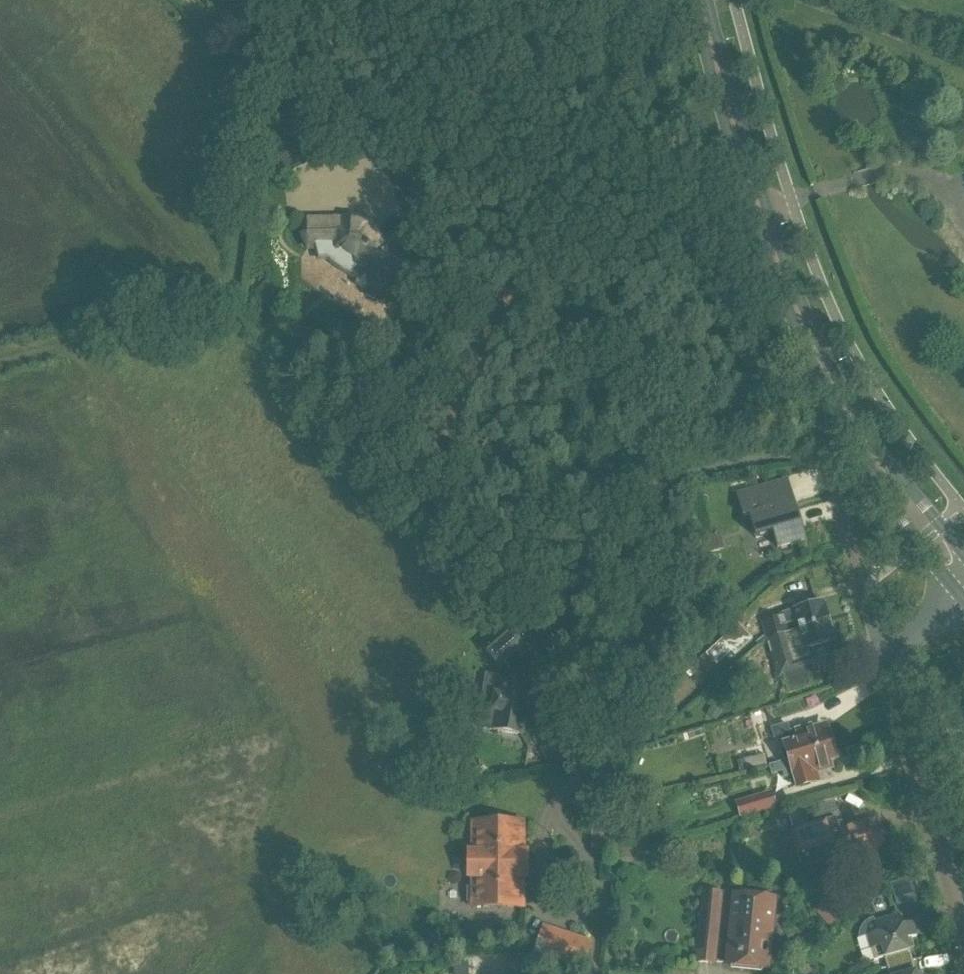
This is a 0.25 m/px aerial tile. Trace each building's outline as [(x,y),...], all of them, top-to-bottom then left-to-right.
[(306,248),(316,248),(319,258),(329,258),(332,262),(345,271),(349,273),(357,278),(357,283),(366,289),(379,297),(392,288),(390,266),(387,264),(381,248),(383,246),(369,224),(365,223),(361,225),(349,222),(346,218),(342,218),(341,219),(305,220),(299,234),(306,248)] [(739,495),(736,496),(737,497),(739,504),(743,518),(748,516),(755,539),(772,534),(776,549),(803,541),(799,525),(792,503),(792,502),(790,495),(777,499),(773,485),(767,487),(764,488),(753,491),(750,492),(739,495)] [(704,538),(708,554),(725,549),(721,534),(704,538)] [(762,622),(766,638),(764,639),(764,640),(767,639),(828,622),(822,602),(782,614),(782,616),(762,622)] [(778,679),(783,678),(787,692),(818,684),(814,669),(810,656),(808,656),(806,649),(833,642),(828,622),(767,639),(778,679)] [(687,674),(690,678),(693,676),(699,682),(731,653),(734,657),(752,641),(738,625),(697,662),(698,664),(687,674)] [(483,648),(498,666),(523,646),(508,627),(483,648)] [(737,679),(745,671),(738,663),(729,671),(737,679)] [(485,676),(477,726),(521,734),(522,729),(524,730),(525,723),(523,723),(525,712),(527,712),(529,700),(527,700),(530,683),(485,676)] [(772,730),(775,738),(782,736),(789,760),(810,754),(809,751),(825,746),(830,745),(826,733),(825,733),(823,727),(812,731),(811,727),(790,733),(787,725),(772,730)] [(579,728),(555,741),(567,762),(590,749),(579,728)] [(809,751),(810,754),(789,760),(770,766),(770,767),(766,768),(768,775),(772,774),(783,771),(785,778),(794,775),(797,786),(813,782),(811,775),(832,769),(825,746),(809,751)] [(623,749),(621,757),(628,758),(630,749),(623,749)] [(744,760),(747,770),(766,766),(764,756),(744,760)] [(474,762),(469,769),(477,774),(481,767),(474,762)] [(768,798),(745,805),(749,817),(772,810),(768,798)] [(795,828),(789,830),(799,865),(806,867),(844,857),(846,853),(859,857),(876,852),(882,843),(879,832),(872,827),(871,822),(839,831),(835,816),(808,824),(805,814),(815,812),(812,802),(789,809),(795,828)] [(525,825),(514,825),(514,821),(485,821),(485,825),(474,825),(474,851),(470,851),(470,874),(474,874),(474,901),(484,901),(484,905),(513,905),(513,901),(524,902),(524,875),(528,875),(528,852),(524,852),(525,825)] [(719,894),(704,892),(696,963),(711,964),(719,894)] [(775,900),(733,895),(725,965),(768,970),(775,900)] [(859,939),(867,936),(874,961),(885,958),(888,969),(913,961),(907,939),(917,936),(913,922),(903,925),(900,915),(875,922),(874,918),(871,919),(869,920),(866,922),(865,924),(863,925),(862,927),(861,928),(861,930),(860,932),(859,933),(859,935),(859,937),(859,939)] [(593,942),(544,926),(534,954),(584,971),(593,942)] [(888,969),(889,973),(917,973),(913,961),(888,969)] [(531,973),(541,973),(542,965),(532,963),(531,973)]
